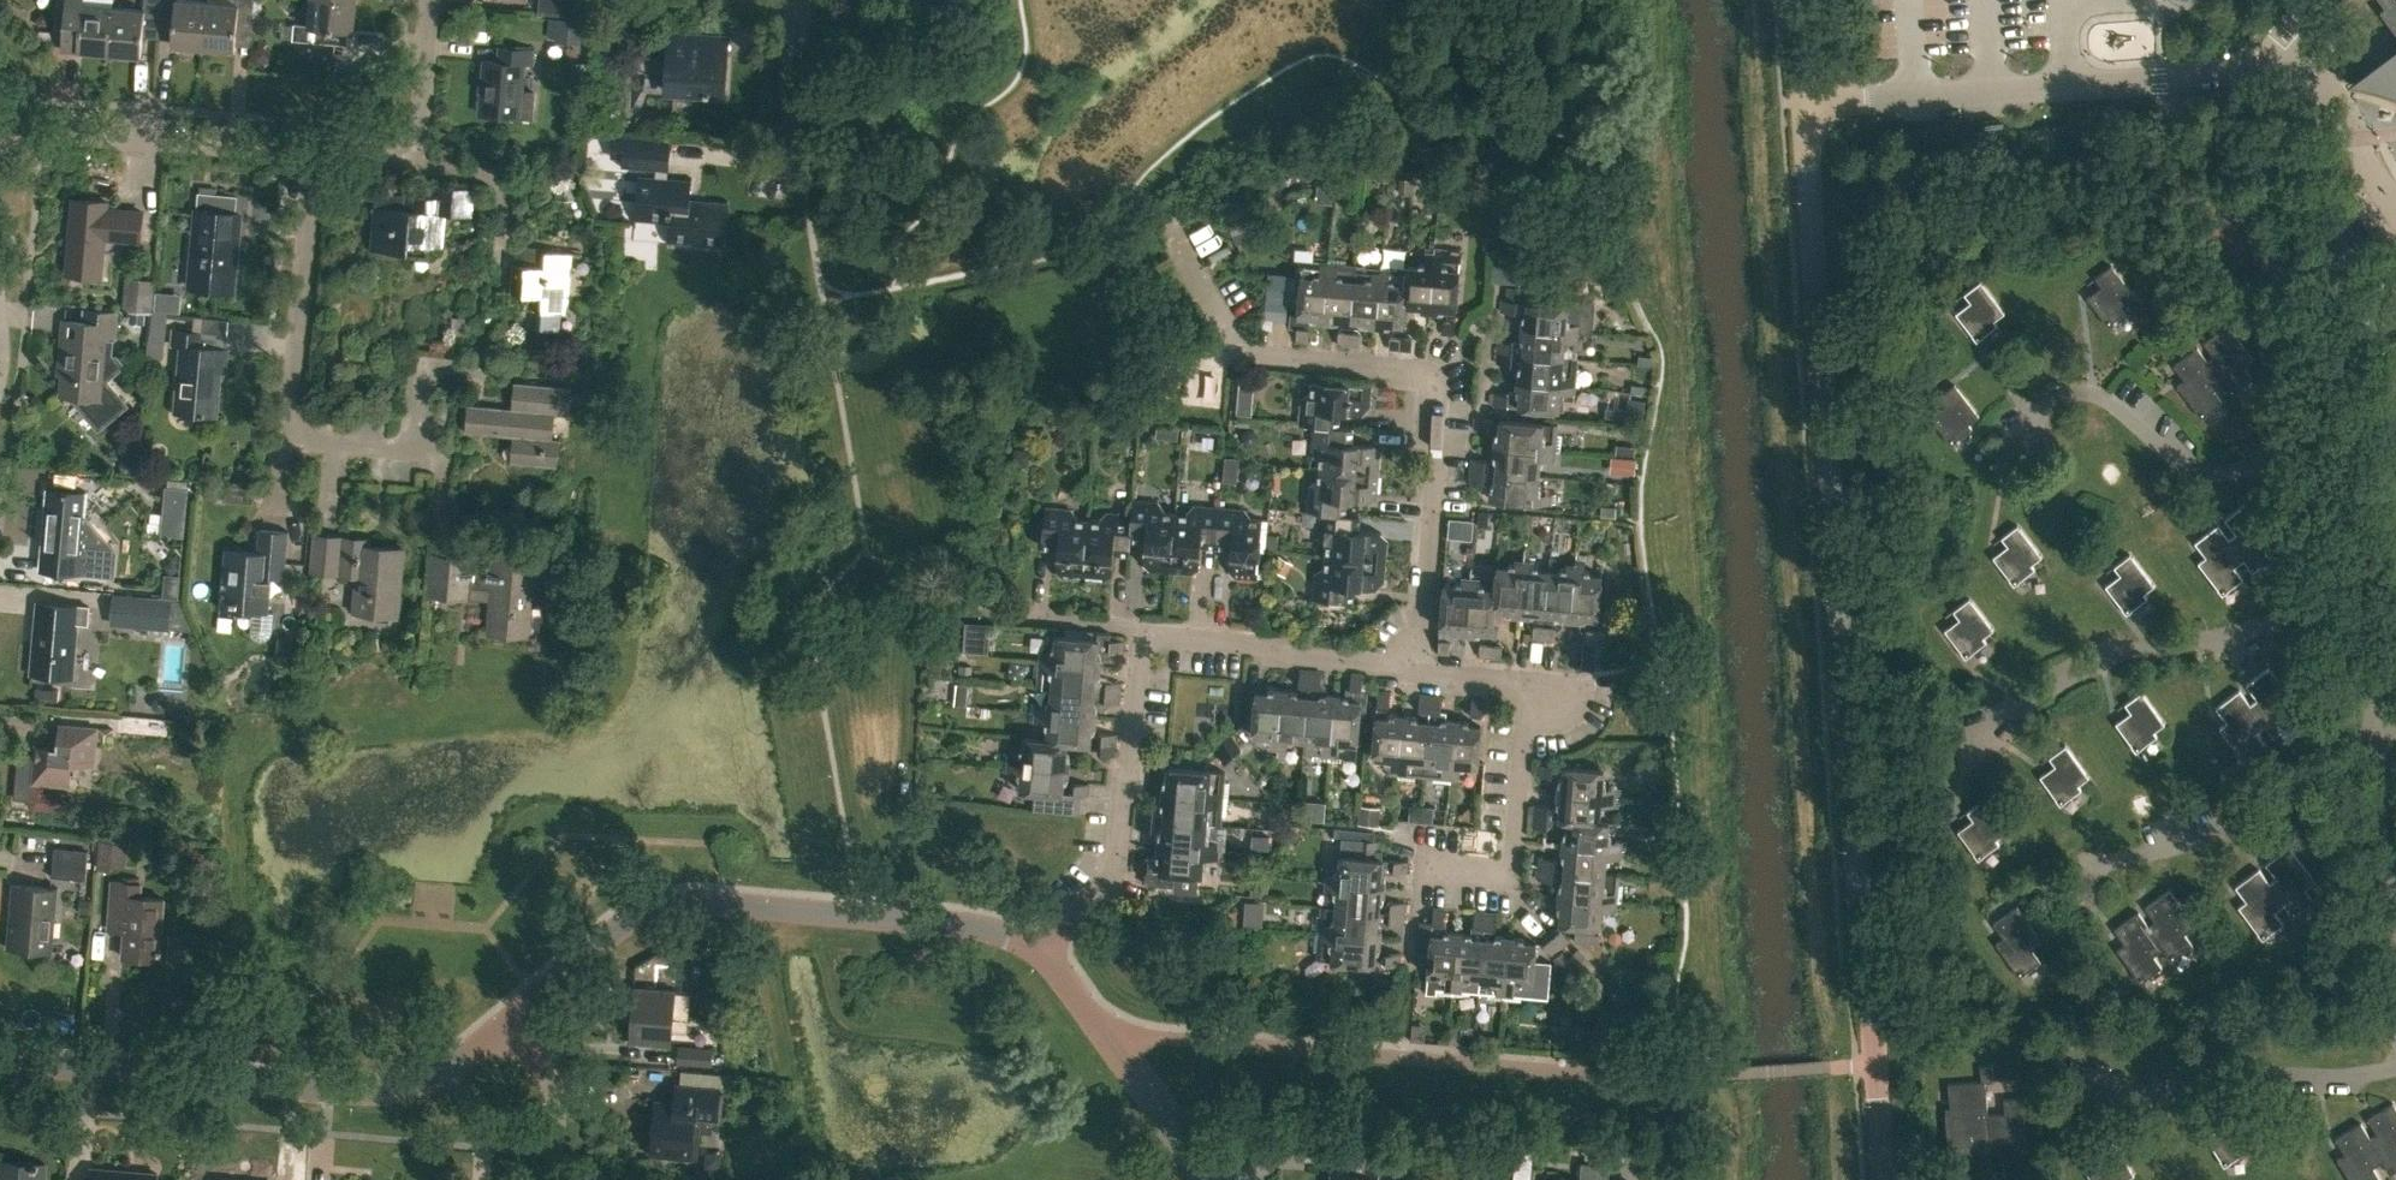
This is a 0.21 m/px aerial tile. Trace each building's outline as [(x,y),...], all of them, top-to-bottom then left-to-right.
[(109,54),(113,8),(82,5),(83,0),(66,0),(62,50),(109,54)] [(141,56),(144,25),(158,26),(161,0),(145,0),(144,11),(113,8),(109,54),(141,56)] [(158,26),(173,27),(171,44),(203,47),(207,2),(188,0),(161,0),(158,26)] [(203,47),(236,50),(237,33),(252,34),(255,0),(239,0),(238,5),(207,2),(203,47)] [(335,44),(337,29),(354,30),(356,0),(311,0),(309,25),(294,24),(292,40),(335,44)] [(2384,5),(2378,9),(2395,32),(2395,0),(2380,0),(2384,5)] [(703,37),(668,34),(664,89),(724,93),(726,57),(702,55),(703,37)] [(479,114),(518,117),(531,118),(533,93),(520,92),(523,64),(531,65),(532,50),(499,47),(498,62),(484,61),(479,114)] [(341,74),(343,52),(328,51),(326,73),(341,74)] [(2352,84),(2355,84),(2361,86),(2367,87),(2372,89),(2378,91),(2384,93),(2390,95),(2395,97),(2395,61),(2390,59),(2385,71),(2384,70),(2381,77),(2371,73),(2358,83),(2352,82),(2352,84)] [(667,243),(723,248),(728,200),(690,197),(692,178),(668,176),(671,140),(624,136),(621,167),(656,170),(656,175),(638,173),(638,178),(626,177),(624,199),(636,200),(634,221),(669,224),(667,243)] [(1374,179),(1386,179),(1386,168),(1374,168),(1374,179)] [(1334,188),(1345,188),(1346,172),(1334,172),(1334,188)] [(413,211),(404,211),(374,208),(371,251),(406,254),(407,245),(443,248),(447,210),(473,212),(475,190),(408,184),(407,196),(415,197),(413,211)] [(198,194),(197,212),(190,289),(233,293),(240,216),(236,215),(238,197),(198,194)] [(73,199),(66,275),(101,278),(104,239),(140,242),(143,213),(107,210),(108,203),(73,199)] [(1235,245),(1240,243),(1255,238),(1245,205),(1243,201),(1223,207),(1235,245)] [(1480,248),(1491,249),(1492,238),(1481,237),(1480,248)] [(1434,264),(1430,313),(1444,314),(1446,310),(1457,311),(1460,270),(1461,252),(1435,250),(1434,264)] [(534,310),(537,310),(535,330),(559,332),(561,312),(567,313),(572,254),(538,252),(537,267),(513,265),(511,293),(535,295),(534,310)] [(1293,303),(1292,323),(1299,323),(1298,340),(1309,341),(1310,327),(1311,322),(1313,319),(1325,321),(1330,257),(1312,256),(1312,260),(1297,258),(1296,275),(1303,276),(1300,303),(1293,303)] [(1330,257),(1325,321),(1339,321),(1341,318),(1351,319),(1355,264),(1346,263),(1347,259),(1331,257),(1330,257)] [(1355,264),(1351,319),(1360,320),(1364,324),(1377,325),(1382,261),(1366,260),(1366,265),(1355,264)] [(1382,261),(1377,325),(1390,326),(1393,323),(1404,324),(1406,307),(1405,307),(1406,283),(1405,283),(1406,274),(1407,268),(1399,268),(1400,263),(1382,261)] [(1406,283),(1405,307),(1406,307),(1415,307),(1417,312),(1430,313),(1434,264),(1420,262),(1420,266),(1407,265),(1407,268),(1406,274),(1405,283),(1406,283)] [(2110,264),(2094,276),(2100,284),(2086,295),(2103,317),(2102,318),(2107,323),(2127,307),(2124,303),(2134,295),(2110,264)] [(1525,284),(1525,269),(1498,269),(1498,283),(1525,284)] [(1266,315),(1269,316),(1284,317),(1287,275),(1270,273),(1269,287),(1266,315)] [(124,276),(120,309),(149,312),(153,279),(124,276)] [(1963,292),(1969,300),(1954,311),(1976,339),(1996,323),(1993,318),(2003,310),(1979,279),(1963,292)] [(1503,300),(1502,312),(1523,314),(1522,328),(1593,335),(1596,304),(1594,302),(1567,300),(1567,306),(1503,300)] [(64,365),(61,397),(77,398),(99,425),(122,406),(103,383),(104,378),(119,366),(111,358),(113,341),(114,341),(114,340),(116,313),(84,310),(83,322),(63,320),(59,365),(64,365)] [(1443,335),(1454,336),(1456,318),(1448,318),(1444,321),(1443,335)] [(2207,359),(2222,381),(2230,392),(2251,376),(2242,365),(2253,357),(2226,322),(2203,340),(2214,354),(2207,359)] [(1339,329),(1338,344),(1349,345),(1351,327),(1343,326),(1339,329)] [(1351,327),(1349,345),(1360,346),(1361,331),(1358,327),(1351,327)] [(1512,341),(1512,342),(1514,342),(1517,346),(1516,353),(1579,359),(1579,350),(1584,351),(1585,335),(1593,335),(1522,328),(1521,340),(1516,339),(1513,341),(1512,341)] [(182,347),(176,413),(216,417),(221,374),(224,374),(228,337),(174,331),(172,346),(182,347)] [(1391,334),(1390,348),(1402,349),(1404,332),(1395,331),(1391,334)] [(1404,332),(1402,349),(1412,350),(1413,336),(1410,332),(1404,332)] [(2176,383),(2200,415),(2221,399),(2212,388),(2222,381),(2207,359),(2196,345),(2173,363),(2184,377),(2176,383)] [(136,378),(145,379),(147,352),(137,352),(136,378)] [(1498,352),(1497,363),(1512,364),(1516,361),(1516,353),(1498,352)] [(1516,361),(1512,364),(1519,365),(1518,368),(1517,380),(1581,385),(1582,371),(1578,370),(1579,359),(1516,353),(1516,361)] [(1508,392),(1508,395),(1509,395),(1512,399),(1511,406),(1519,407),(1559,411),(1560,400),(1574,401),(1575,387),(1581,387),(1581,385),(1517,380),(1516,393),(1508,392)] [(1300,425),(1313,426),(1313,425),(1339,427),(1339,425),(1340,412),(1362,414),(1370,408),(1372,386),(1313,381),(1312,393),(1310,392),(1302,398),(1300,425)] [(1632,381),(1631,391),(1647,392),(1648,383),(1632,381)] [(552,439),(555,414),(569,415),(572,388),(515,382),(512,409),(467,405),(465,432),(523,438),(521,463),(557,467),(559,439),(552,439)] [(1929,414),(1950,442),(1970,426),(1967,422),(1977,414),(1953,383),(1937,395),(1944,403),(1929,414)] [(1494,394),(1493,405),(1511,406),(1512,399),(1509,395),(1508,395),(1494,394)] [(1631,397),(1630,407),(1647,408),(1648,398),(1631,397)] [(1490,430),(1493,426),(1494,419),(1476,417),(1475,429),(1490,430)] [(1495,445),(1560,450),(1561,435),(1556,435),(1557,424),(1543,423),(1501,420),(1500,430),(1496,430),(1495,445)] [(1319,458),(1318,469),(1378,474),(1380,451),(1374,444),(1351,442),(1353,427),(1339,425),(1339,427),(1313,425),(1313,426),(1311,451),(1317,458),(1319,458)] [(1616,442),(1616,453),(1635,454),(1635,443),(1616,442)] [(1496,472),(1538,475),(1539,466),(1544,462),(1545,449),(1495,445),(1494,459),(1497,462),(1496,472)] [(1624,458),(1623,473),(1635,474),(1636,459),(1624,458)] [(1306,512),(1320,514),(1320,513),(1346,515),(1346,514),(1347,499),(1370,501),(1376,496),(1378,474),(1318,469),(1317,480),(1315,480),(1308,485),(1306,512)] [(1472,470),(1471,481),(1485,482),(1489,479),(1490,471),(1472,470)] [(1491,498),(1541,502),(1542,489),(1538,485),(1538,475),(1496,472),(1495,481),(1492,483),(1491,498)] [(1276,495),(1298,499),(1302,479),(1280,475),(1276,495)] [(161,507),(184,510),(186,489),(163,486),(161,507)] [(88,492),(49,488),(41,569),(107,576),(109,560),(109,556),(115,551),(85,516),(88,492)] [(1128,539),(1130,539),(1143,540),(1141,562),(1147,569),(1170,572),(1175,512),(1163,511),(1164,509),(1158,502),(1131,500),(1130,514),(1131,514),(1128,539)] [(2228,536),(2242,558),(2251,569),(2272,553),(2263,542),(2274,534),(2247,500),(2224,517),(2234,531),(2228,536)] [(1601,503),(1601,515),(1617,516),(1618,504),(1601,503)] [(1175,512),(1170,572),(1192,574),(1198,568),(1200,544),(1216,546),(1219,508),(1193,505),(1186,511),(1186,513),(1175,512)] [(1059,577),(1080,579),(1086,520),(1075,519),(1075,515),(1070,509),(1044,507),(1041,546),(1056,547),(1054,571),(1059,577)] [(1219,508),(1216,546),(1230,547),(1228,570),(1235,577),(1257,579),(1262,520),(1250,519),(1251,516),(1243,510),(1219,508)] [(1080,579),(1102,581),(1109,575),(1111,552),(1129,553),(1130,539),(1128,539),(1131,514),(1130,514),(1103,512),(1098,517),(1097,521),(1086,520),(1080,579)] [(1326,545),(1325,556),(1386,561),(1388,539),(1382,533),(1359,531),(1361,515),(1346,514),(1346,515),(1320,513),(1320,514),(1318,538),(1324,544),(1326,545)] [(1448,536),(1450,536),(1472,538),(1473,521),(1449,519),(1448,536)] [(2197,560),(2222,592),(2242,577),(2233,565),(2242,558),(2228,536),(2217,522),(2194,541),(2204,555),(2197,560)] [(2040,554),(2016,523),(2000,536),(2006,544),(1992,555),(2013,582),(2033,567),(2030,562),(2040,554)] [(255,636),(260,638),(266,637),(270,634),(272,629),(273,610),(269,610),(272,577),(284,578),(289,531),(259,529),(257,552),(225,549),(220,608),(252,611),(250,627),(251,632),(255,636)] [(315,533),(311,571),(357,575),(354,610),(398,614),(403,547),(369,544),(369,538),(315,533)] [(493,556),(488,556),(487,570),(469,569),(471,554),(432,551),(428,593),(490,598),(487,633),(529,637),(532,605),(546,606),(547,593),(533,592),(537,544),(494,541),(493,556)] [(2119,573),(2104,584),(2126,611),(2146,596),(2143,591),(2153,584),(2129,552),(2113,565),(2119,573)] [(1314,599),(1353,603),(1354,587),(1377,588),(1384,584),(1386,561),(1325,556),(1324,565),(1316,571),(1314,599)] [(1497,590),(1495,609),(1496,609),(1505,610),(1505,612),(1508,615),(1521,616),(1525,565),(1512,564),(1509,566),(1509,567),(1498,566),(1496,590),(1497,590)] [(1525,565),(1521,616),(1533,617),(1532,623),(1535,625),(1535,624),(1539,621),(1546,622),(1550,571),(1540,570),(1540,568),(1538,567),(1525,565)] [(1550,571),(1546,622),(1553,622),(1557,626),(1559,624),(1560,619),(1572,620),(1576,570),(1564,569),(1561,570),(1560,571),(1550,571)] [(1576,570),(1572,620),(1585,621),(1584,628),(1587,630),(1586,643),(1597,644),(1604,645),(1606,617),(1600,617),(1604,575),(1592,574),(1592,572),(1590,571),(1576,570)] [(161,598),(176,599),(178,576),(163,574),(161,598)] [(1441,628),(1440,636),(1448,636),(1451,640),(1451,641),(1453,639),(1453,633),(1454,633),(1467,634),(1471,584),(1459,583),(1456,584),(1455,586),(1445,586),(1441,628)] [(1471,584),(1467,634),(1479,635),(1482,634),(1483,632),(1494,633),(1496,609),(1495,609),(1497,590),(1496,590),(1487,589),(1486,587),(1483,585),(1471,584)] [(1952,609),(1958,617),(1944,628),(1961,650),(1961,651),(1965,656),(1985,640),(1982,636),(1992,627),(1968,596),(1952,609)] [(140,626),(169,628),(171,599),(142,597),(140,626)] [(31,674),(72,678),(77,623),(87,624),(89,606),(37,602),(31,674)] [(1535,625),(1533,638),(1545,639),(1546,622),(1539,621),(1535,624),(1535,625)] [(1546,622),(1545,639),(1556,640),(1557,626),(1553,622),(1546,622)] [(992,639),(992,625),(971,624),(970,638),(992,639)] [(1034,657),(1034,660),(1100,666),(1101,654),(1102,652),(1107,653),(1109,651),(1123,652),(1124,641),(1110,639),(1111,633),(1098,632),(1098,638),(1055,635),(1054,645),(1050,647),(1049,659),(1034,657)] [(276,657),(292,658),(294,636),(278,635),(276,657)] [(1440,640),(1439,654),(1450,655),(1450,653),(1451,641),(1451,640),(1448,636),(1440,636),(1440,640)] [(1481,643),(1480,657),(1492,658),(1493,641),(1485,640),(1481,643)] [(1610,640),(1610,650),(1628,650),(1628,640),(1610,640)] [(1493,641),(1492,658),(1502,659),(1503,645),(1500,641),(1493,641)] [(1034,660),(1033,673),(1037,674),(1036,685),(1051,686),(1051,688),(1102,692),(1103,685),(1107,681),(1105,679),(1099,679),(1100,666),(1034,660)] [(2249,702),(2264,723),(2273,735),(2293,719),(2284,708),(2295,700),(2268,665),(2245,683),(2256,697),(2249,702)] [(1300,671),(1299,685),(1302,689),(1310,690),(1311,672),(1300,671)] [(1311,672),(1310,690),(1317,690),(1321,687),(1322,673),(1311,672)] [(1334,695),(1329,761),(1344,762),(1345,758),(1356,759),(1357,744),(1360,715),(1366,716),(1368,691),(1362,690),(1363,676),(1352,675),(1351,689),(1348,689),(1348,696),(1334,695)] [(1107,681),(1106,693),(1120,694),(1121,683),(1107,681)] [(1182,710),(1219,711),(1220,682),(1182,681),(1182,710)] [(1306,740),(1305,753),(1313,754),(1313,759),(1329,761),(1334,695),(1322,694),(1323,689),(1321,687),(1317,690),(1310,690),(1309,697),(1306,740)] [(1047,701),(1046,713),(1096,718),(1097,707),(1097,705),(1103,705),(1105,704),(1101,700),(1102,692),(1051,688),(1050,699),(1047,701)] [(2218,726),(2242,758),(2263,742),(2254,731),(2264,723),(2249,702),(2238,688),(2215,706),(2226,720),(2218,726)] [(1257,692),(1253,735),(1264,736),(1264,738),(1266,740),(1279,741),(1283,691),(1270,690),(1268,691),(1268,693),(1257,692)] [(2163,722),(2140,690),(2124,702),(2130,710),(2115,721),(2135,749),(2156,734),(2153,730),(2163,722)] [(1283,691),(1279,741),(1295,742),(1295,740),(1297,739),(1306,740),(1309,697),(1299,696),(1299,694),(1297,692),(1283,691)] [(955,692),(953,705),(964,706),(967,694),(955,692)] [(1378,710),(1386,710),(1390,707),(1390,693),(1379,692),(1378,710)] [(1106,693),(1105,704),(1119,705),(1120,694),(1106,693)] [(1421,696),(1420,710),(1423,714),(1431,715),(1432,697),(1421,696)] [(1432,697),(1431,715),(1438,715),(1442,712),(1444,698),(1439,697),(1432,697)] [(1483,719),(1483,716),(1484,701),(1473,700),(1472,714),(1475,719),(1483,719)] [(1430,722),(1425,777),(1434,778),(1434,782),(1449,784),(1450,768),(1452,769),(1457,721),(1443,719),(1444,714),(1442,714),(1442,712),(1438,715),(1431,715),(1430,722)] [(1046,713),(1044,727),(1047,731),(1047,739),(1047,740),(1067,742),(1066,743),(1090,745),(1091,735),(1095,732),(1096,718),(1046,713)] [(1377,717),(1373,757),(1384,758),(1384,760),(1386,763),(1400,764),(1404,716),(1390,715),(1388,717),(1388,718),(1377,717)] [(1400,764),(1398,779),(1415,781),(1415,776),(1425,777),(1430,722),(1420,721),(1420,720),(1417,717),(1404,716),(1400,764)] [(1457,721),(1452,769),(1463,769),(1467,767),(1467,765),(1478,766),(1482,727),(1471,726),(1471,723),(1469,722),(1457,721)] [(32,810),(68,813),(70,793),(44,791),(44,784),(69,786),(71,764),(94,766),(98,728),(60,725),(58,748),(35,746),(35,752),(19,751),(15,795),(29,796),(28,806),(32,810)] [(1098,744),(1116,746),(1117,735),(1102,733),(1098,737),(1098,744)] [(1225,761),(1230,761),(1241,752),(1241,747),(1232,736),(1215,750),(1225,761)] [(1019,750),(1018,763),(1068,767),(1069,754),(1066,751),(1066,743),(1067,742),(1047,740),(1047,739),(1024,737),(1023,747),(1019,750)] [(2064,743),(2048,755),(2054,763),(2039,774),(2059,802),(2080,787),(2077,783),(2088,775),(2064,743)] [(1098,744),(1097,752),(1100,756),(1109,756),(1115,757),(1116,746),(1098,744)] [(1018,763),(1017,776),(1021,779),(1020,789),(1062,793),(1063,783),(1067,780),(1068,767),(1018,763)] [(1539,764),(1538,775),(1552,776),(1556,773),(1557,765),(1539,764)] [(1560,778),(1559,792),(1606,796),(1607,783),(1605,781),(1603,780),(1604,770),(1564,766),(1564,776),(1560,778)] [(1164,781),(1163,793),(1228,798),(1230,783),(1225,783),(1226,772),(1212,771),(1173,768),(1168,767),(1167,779),(1166,778),(1164,781)] [(1070,786),(1069,794),(1087,795),(1088,784),(1088,783),(1074,783),(1070,786)] [(1560,819),(1569,820),(1569,819),(1600,822),(1600,821),(1601,812),(1603,812),(1605,809),(1606,796),(1559,792),(1558,805),(1561,809),(1560,819)] [(1163,793),(1161,807),(1163,809),(1164,809),(1164,819),(1207,823),(1221,824),(1222,815),(1227,815),(1228,798),(1163,793)] [(1972,851),(1977,857),(1998,842),(1995,838),(2006,830),(1983,798),(1966,810),(1972,818),(1957,828),(1973,850),(1972,851)] [(1410,804),(1408,820),(1421,822),(1422,805),(1410,804)] [(1422,805),(1421,822),(1433,823),(1434,807),(1422,805)] [(1536,805),(1535,816),(1553,817),(1553,810),(1550,806),(1536,805)] [(1139,806),(1138,817),(1156,819),(1157,812),(1154,808),(1145,807),(1139,806)] [(1358,824),(1380,826),(1381,808),(1359,806),(1358,824)] [(1535,816),(1534,827),(1548,829),(1552,825),(1553,817),(1535,816)] [(1138,817),(1137,829),(1152,830),(1156,826),(1156,819),(1138,817)] [(1159,832),(1157,845),(1208,849),(1209,837),(1208,834),(1206,833),(1207,823),(1164,819),(1163,830),(1161,830),(1159,832)] [(1562,844),(1611,848),(1612,835),(1610,833),(1608,833),(1609,821),(1600,821),(1600,822),(1569,819),(1569,820),(1568,829),(1563,831),(1562,844)] [(1503,851),(1503,831),(1468,831),(1468,851),(1503,851)] [(1250,836),(1249,853),(1268,853),(1268,837),(1250,836)] [(1335,867),(1334,881),(1384,886),(1385,872),(1385,870),(1390,871),(1390,859),(1382,859),(1382,850),(1377,850),(1378,840),(1341,837),(1339,865),(1335,867)] [(100,839),(98,863),(126,865),(128,842),(100,839)] [(1565,870),(1605,874),(1606,863),(1608,863),(1610,861),(1611,848),(1562,844),(1561,857),(1564,860),(1565,860),(1565,870)] [(2269,881),(2283,902),(2292,914),(2312,898),(2304,887),(2314,879),(2288,844),(2264,862),(2275,876),(2269,881)] [(51,874),(85,877),(88,848),(54,845),(51,874)] [(1135,858),(1134,869),(1146,870),(1145,883),(1174,886),(1174,891),(1197,893),(1198,875),(1202,875),(1203,869),(1203,864),(1205,864),(1207,862),(1208,849),(1157,845),(1156,858),(1145,857),(1145,859),(1135,858)] [(1541,857),(1540,868),(1558,870),(1559,862),(1555,858),(1541,857)] [(1390,859),(1390,871),(1407,872),(1408,861),(1390,859)] [(2257,931),(2261,937),(2282,921),(2273,910),(2283,902),(2269,881),(2258,866),(2234,884),(2245,899),(2237,904),(2257,930),(2257,931)] [(1540,868),(1539,879),(1553,881),(1557,877),(1558,870),(1540,868)] [(1605,874),(1565,870),(1564,881),(1562,880),(1559,883),(1558,895),(1606,899),(1622,901),(1623,885),(1619,884),(1620,875),(1605,874)] [(1251,889),(1263,890),(1264,879),(1252,879),(1251,889)] [(1334,881),(1333,895),(1336,897),(1335,908),(1378,911),(1379,900),(1383,897),(1384,886),(1334,881)] [(113,882),(110,912),(128,913),(124,957),(161,960),(166,900),(141,898),(143,884),(113,882)] [(12,885),(7,947),(54,950),(59,888),(12,885)] [(2148,925),(2162,946),(2170,958),(2191,943),(2183,931),(2194,924),(2168,888),(2144,905),(2155,920),(2148,925)] [(1576,923),(1601,926),(1601,915),(1604,914),(1605,912),(1606,899),(1558,895),(1557,908),(1559,911),(1560,911),(1559,922),(1576,923)] [(1387,904),(1386,912),(1404,913),(1405,902),(1391,901),(1387,904)] [(1992,921),(2003,936),(1994,941),(2017,974),(2039,959),(2031,947),(2041,940),(2016,904),(1992,921)] [(1314,931),(1314,932),(1379,938),(1380,923),(1380,922),(1389,923),(1385,919),(1386,912),(1378,911),(1335,908),(1320,906),(1319,916),(1316,915),(1315,931),(1314,931)] [(1433,923),(1433,925),(1441,926),(1445,923),(1445,921),(1446,908),(1434,907),(1433,923)] [(1477,930),(1484,930),(1487,930),(1491,931),(1495,926),(1497,913),(1488,912),(1474,910),(1473,925),(1477,930)] [(2135,975),(2139,980),(2161,965),(2152,953),(2162,946),(2148,925),(2137,910),(2114,927),(2124,942),(2117,948),(2135,974),(2135,975)] [(1386,912),(1385,919),(1389,923),(1403,925),(1404,913),(1386,912)] [(1532,913),(1525,923),(1541,935),(1548,926),(1532,913)] [(1420,921),(1418,947),(1430,948),(1432,932),(1432,925),(1433,925),(1433,923),(1420,921)] [(1432,932),(1430,948),(1426,992),(1453,994),(1459,931),(1447,930),(1447,921),(1445,921),(1445,923),(1441,926),(1433,925),(1432,932)] [(1601,926),(1576,923),(1575,940),(1599,943),(1601,926)] [(1477,930),(1473,925),(1473,932),(1470,932),(1459,931),(1453,994),(1467,995),(1467,993),(1478,993),(1484,930),(1477,930)] [(1556,929),(1550,934),(1561,948),(1570,940),(1561,929),(1556,929)] [(1486,937),(1487,930),(1484,930),(1478,993),(1487,994),(1487,999),(1503,1001),(1510,936),(1496,935),(1493,938),(1486,937)] [(1314,932),(1312,949),(1317,949),(1316,958),(1330,960),(1374,963),(1375,953),(1378,950),(1379,938),(1314,932)] [(1544,938),(1544,944),(1553,955),(1561,948),(1550,934),(1544,938)] [(1550,963),(1535,962),(1536,943),(1526,942),(1523,937),(1510,936),(1503,1001),(1519,1002),(1520,997),(1545,999),(1547,998),(1550,963)] [(1400,966),(1401,954),(1386,953),(1382,956),(1382,964),(1400,966)] [(1602,972),(1592,981),(1601,992),(1613,981),(1604,970),(1602,972)] [(628,1042),(671,1046),(676,990),(633,986),(628,1042)] [(1979,1065),(1981,1082),(1948,1084),(1950,1106),(1952,1106),(1952,1113),(1945,1114),(1947,1143),(1946,1143),(1947,1151),(1954,1151),(1954,1150),(1970,1149),(1970,1151),(1990,1149),(1989,1140),(2024,1137),(2021,1095),(2003,1097),(2004,1111),(1987,1112),(1984,1080),(1991,1079),(1990,1064),(1979,1065)] [(721,1087),(722,1073),(681,1070),(680,1083),(693,1084),(721,1087)] [(722,1073),(721,1087),(731,1088),(732,1074),(722,1073)] [(654,1099),(650,1154),(692,1158),(692,1157),(698,1158),(701,1131),(712,1132),(713,1119),(718,1120),(721,1087),(693,1084),(676,1083),(674,1101),(654,1099)] [(2379,1177),(2372,1165),(2382,1158),(2386,1165),(2385,1165),(2389,1171),(2395,1167),(2395,1108),(2392,1101),(2367,1117),(2377,1132),(2369,1136),(2360,1121),(2335,1137),(2345,1151),(2337,1156),(2352,1179),(2375,1179),(2379,1177)] [(2242,1145),(2253,1138),(2233,1105),(2216,1115),(2221,1124),(2205,1134),(2223,1163),(2245,1150),(2242,1145)] [(1364,1159),(1356,1159),(1355,1175),(1332,1173),(1331,1179),(1381,1179),(1382,1178),(1398,1179),(1402,1139),(1366,1136),(1364,1159)] [(2092,1179),(2122,1179),(2133,1172),(2112,1139),(2095,1149),(2100,1158),(2084,1168),(2092,1179)] [(1529,1151),(1511,1149),(1509,1179),(1527,1179),(1529,1151)] [(46,1164),(0,1160),(0,1179),(44,1179),(46,1164)] [(1611,1165),(1583,1163),(1581,1179),(1610,1179),(1611,1165)] [(158,1174),(91,1168),(90,1179),(158,1179),(158,1174)]
